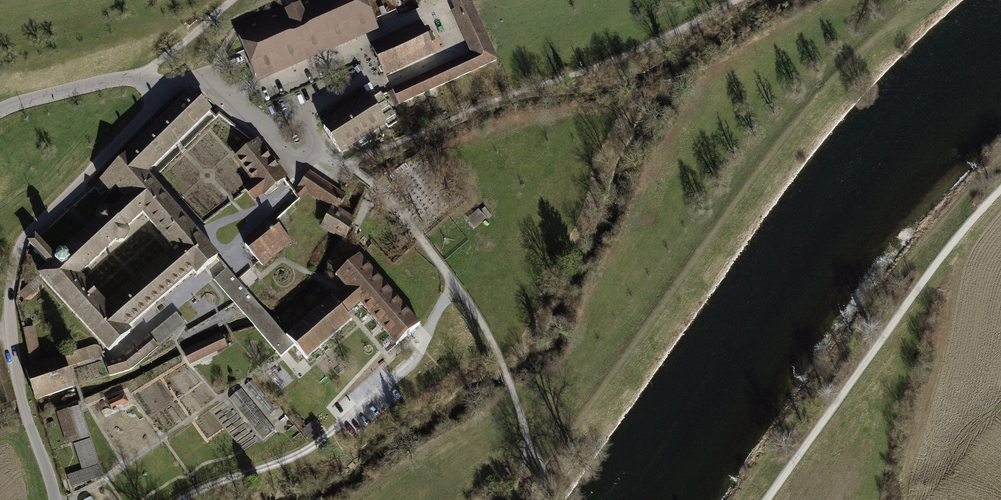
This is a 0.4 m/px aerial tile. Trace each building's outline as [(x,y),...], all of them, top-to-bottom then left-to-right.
[(255,76),(376,24),(366,0),(301,0),(234,29),(255,76)] [(400,106),(500,61),(473,2),(470,4),(468,0),(450,0),(454,10),(452,11),(471,54),(392,90),(393,91),(389,93),(392,101),(393,100),(396,107),(399,105),(400,106)] [(197,20),(194,17),(186,23),(190,27),(197,20)] [(370,46),(385,78),(436,55),(421,22),(370,46)] [(128,332),(161,304),(193,276),(196,280),(220,260),(148,177),(179,147),(210,117),(212,115),(213,114),(191,92),(158,125),(98,183),(109,196),(115,191),(124,201),(120,206),(136,224),(142,218),(173,253),(108,309),(80,279),(76,282),(56,260),(34,238),(26,246),(28,248),(47,269),(36,279),(108,357),(132,336),(128,332)] [(331,141),(342,158),(389,128),(369,97),(322,127),(331,141)] [(286,181),(255,143),(234,159),(252,183),(243,190),(244,191),(254,204),(263,197),(264,198),(275,189),(286,181)] [(339,209),(347,196),(310,172),(298,187),(298,188),(295,192),(300,200),(307,194),(331,210),(321,230),(336,239),(345,244),(355,220),(347,216),(339,209)] [(136,224),(120,206),(112,213),(109,211),(106,211),(101,212),(97,215),(95,220),(96,224),(56,260),(76,282),(80,279),(115,246),(119,246),(124,245),(128,241),(129,236),(128,231),(136,224)] [(478,210),(466,221),(475,231),(487,221),(478,210)] [(263,267),(293,244),(274,220),(260,231),(261,233),(244,246),(263,267)] [(396,346),(420,325),(359,255),(335,276),(344,286),(338,291),(286,336),(285,337),(293,345),(306,361),(352,321),(347,315),(360,304),(396,346)] [(249,322),(281,358),(293,345),(285,337),(286,336),(269,317),(227,269),(214,281),(249,322)] [(23,289),(25,298),(39,293),(36,285),(23,289)] [(178,313),(150,334),(160,347),(188,326),(178,313)] [(43,362),(34,327),(22,330),(30,366),(23,368),(35,403),(37,403),(74,390),(63,356),(43,362)] [(118,380),(159,347),(149,335),(108,368),(118,380)] [(190,363),(226,346),(221,336),(185,353),(190,363)] [(13,401),(0,356),(0,405),(13,401)] [(252,380),(245,385),(270,415),(276,410),(252,380)] [(241,388),(229,398),(263,440),(275,430),(241,388)] [(124,394),(109,402),(112,407),(120,403),(121,405),(128,401),(124,394)] [(67,443),(89,436),(79,406),(57,413),(67,443)] [(321,428),(315,420),(303,429),(309,437),(321,428)] [(83,471),(69,475),(72,485),(103,475),(91,439),(75,445),(83,471)]
